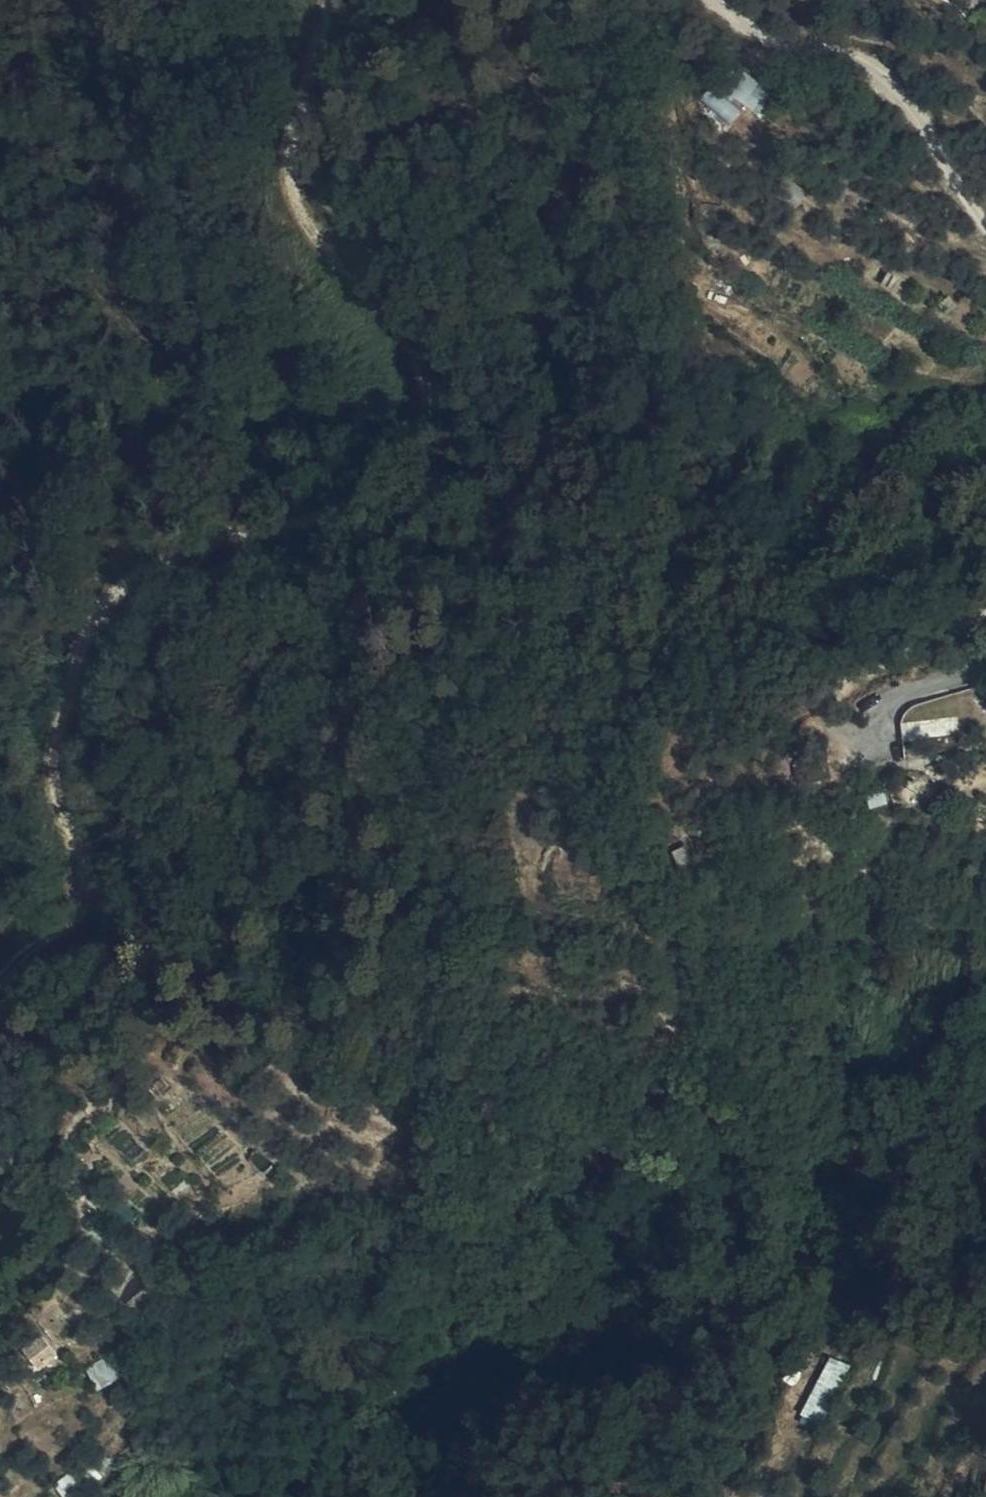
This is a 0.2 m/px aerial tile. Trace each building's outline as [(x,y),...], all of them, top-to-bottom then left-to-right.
[(745,102),(757,112),(774,91),(737,61),(707,99),(731,118),(745,102)] [(50,284),(38,275),(29,286),(41,295),(50,284)] [(945,709),(897,713),(899,732),(947,727),(945,709)] [(654,843),(662,861),(675,854),(666,838),(654,843)] [(32,1332),(19,1315),(14,1319),(3,1328),(16,1345),(32,1332)] [(121,1351),(89,1363),(97,1384),(129,1372),(121,1351)] [(827,1353),(809,1412),(829,1418),(847,1359),(827,1353)]
